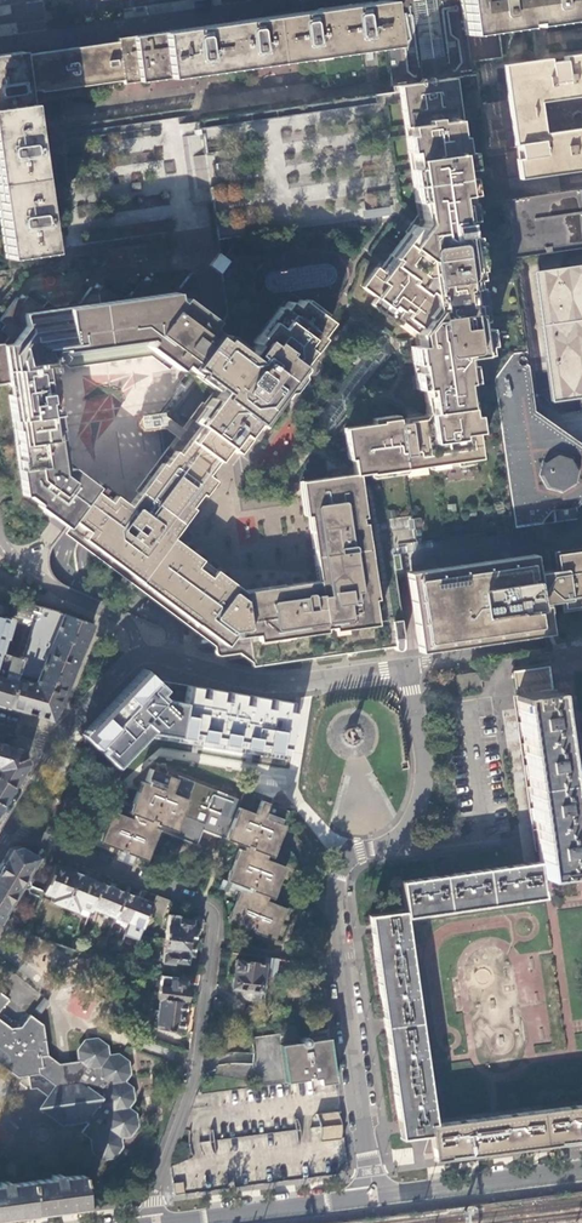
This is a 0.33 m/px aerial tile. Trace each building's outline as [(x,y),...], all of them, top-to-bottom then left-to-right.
[(462,0),(410,0),(380,5),(386,47),(392,92),(392,93),(394,93),(396,92),(395,89),(395,86),(472,76),(469,60),(466,29),(462,0)] [(466,29),(470,29),(581,13),(581,0),(462,0),(466,29)] [(380,5),(374,6),(373,6),(357,8),(312,14),(302,16),(276,19),(243,24),(233,25),(210,28),(203,29),(176,33),(146,37),(121,41),(109,42),(96,44),(76,47),(61,49),(53,50),(39,52),(30,53),(8,56),(0,57),(0,215),(6,259),(51,253),(47,223),(44,197),(41,180),(39,161),(36,139),(33,120),(32,114),(30,101),(29,93),(51,90),(101,83),(114,81),(122,80),(122,83),(138,81),(185,74),(228,68),(285,61),(293,59),(359,51),(379,48),(386,47),(380,5)] [(508,68),(514,122),(518,137),(521,174),(581,165),(581,57),(508,68)] [(221,255),(217,251),(208,263),(221,273),(226,312),(263,339),(308,283),(348,317),(183,540),(250,591),(327,579),(316,482),(505,436),(493,375),(511,351),(523,351),(509,257),(509,256),(501,201),(491,203),(481,142),(472,76),(395,86),(395,89),(396,92),(394,93),(392,93),(383,94),(382,97),(379,103),(394,212),(390,213),(238,233),(221,255)] [(563,193),(558,193),(565,249),(571,248),(581,246),(574,191),(563,193)] [(558,193),(501,201),(509,256),(523,254),(524,255),(565,249),(558,193)] [(546,348),(548,361),(552,360),(540,277),(575,271),(581,270),(581,269),(574,270),(536,276),(546,348)] [(575,271),(540,277),(552,360),(581,356),(581,270),(575,271)] [(398,651),(401,647),(392,578),(388,544),(416,540),(546,522),(579,510),(581,506),(581,442),(539,411),(537,395),(532,364),(523,351),(511,351),(493,375),(505,436),(316,482),(327,579),(250,591),(183,540),(348,317),(308,283),(263,339),(226,312),(219,323),(212,319),(202,310),(196,278),(192,274),(174,295),(144,276),(125,299),(117,299),(93,282),(75,305),(44,310),(16,291),(0,314),(0,347),(6,385),(5,385),(21,496),(34,506),(50,517),(52,518),(59,523),(65,528),(61,533),(70,540),(123,578),(210,644),(211,652),(217,655),(217,657),(225,656),(226,660),(244,659),(248,661),(249,666),(390,646),(391,648),(392,650),(393,650),(395,651),(397,651),(398,651)] [(552,360),(556,392),(563,391),(581,388),(581,356),(552,360)] [(581,551),(581,549),(581,546),(547,551),(548,556),(581,551)] [(581,551),(548,556),(550,569),(536,571),(540,603),(555,601),(556,612),(581,608),(581,551)] [(410,575),(420,647),(543,630),(540,603),(536,571),(534,558),(519,560),(410,575)] [(0,652),(5,637),(6,637),(11,620),(10,620),(16,601),(0,597),(0,653),(0,652)] [(8,707),(16,678),(36,606),(18,601),(14,616),(20,618),(10,655),(0,652),(0,653),(0,705),(8,707)] [(35,682),(62,614),(36,606),(16,678),(35,682)] [(87,639),(93,623),(62,614),(35,682),(16,678),(8,707),(52,720),(58,709),(64,695),(87,639)] [(515,695),(552,691),(545,661),(539,661),(534,662),(535,664),(531,664),(531,662),(527,663),(527,665),(524,665),(523,663),(519,664),(520,666),(511,667),(515,695)] [(142,669),(79,735),(115,767),(145,735),(288,760),(296,704),(183,680),(183,685),(164,682),(157,676),(154,679),(150,676),(142,669)] [(455,676),(457,693),(481,691),(479,673),(455,676)] [(578,873),(552,691),(515,695),(539,862),(542,878),(578,873)] [(15,783),(20,775),(27,763),(24,756),(21,749),(0,742),(0,775),(15,783)] [(278,843),(279,841),(284,828),(285,825),(279,822),(281,818),(283,819),(286,811),(283,809),(243,794),(241,801),(169,772),(167,776),(150,769),(145,781),(147,781),(146,783),(140,781),(128,813),(133,815),(132,819),(111,811),(99,842),(100,843),(119,850),(120,851),(121,849),(126,851),(125,853),(145,861),(157,829),(184,841),(202,831),(225,840),(246,848),(245,851),(240,849),(228,881),(247,889),(246,893),(241,891),(228,923),(248,931),(249,929),(255,931),(254,933),(272,940),(275,941),(288,910),(269,902),(270,898),(275,899),(287,868),(267,860),(269,856),(273,857),(278,843)] [(3,803),(15,783),(0,775),(0,808),(3,803)] [(11,849),(0,867),(0,920),(36,858),(19,847),(11,849)] [(539,895),(545,894),(542,878),(539,862),(534,863),(400,883),(405,911),(530,896),(539,895)] [(63,870),(53,866),(42,893),(53,898),(51,902),(76,912),(78,907),(89,911),(90,908),(98,884),(90,880),(90,879),(64,869),(63,870)] [(124,894),(98,884),(90,908),(114,918),(124,894)] [(29,895),(35,898),(38,890),(31,887),(28,888),(29,895)] [(124,894),(114,918),(128,923),(138,899),(124,894)] [(169,901),(156,896),(152,905),(149,913),(162,918),(169,901)] [(138,899),(128,923),(123,936),(137,941),(149,913),(152,905),(138,899)] [(406,924),(405,911),(369,916),(401,1140),(431,1136),(430,1126),(423,1067),(422,1061),(406,924)] [(164,940),(193,943),(195,930),(191,929),(192,922),(179,920),(179,918),(167,916),(164,940)] [(191,958),(193,943),(164,940),(161,963),(174,965),(174,963),(186,965),(187,957),(191,958)] [(276,977),(279,960),(278,957),(266,958),(265,964),(237,961),(233,988),(241,989),(240,993),(241,994),(241,995),(241,996),(242,997),(243,998),(244,999),(245,1000),(247,1001),(260,1002),(264,975),(276,977)] [(136,967),(150,969),(151,962),(138,959),(136,967)] [(134,973),(126,969),(121,983),(128,986),(134,973)] [(118,974),(109,971),(106,977),(116,981),(118,974)] [(197,985),(198,976),(175,973),(174,978),(160,976),(157,998),(158,999),(185,1002),(186,1003),(188,989),(184,989),(185,983),(197,985)] [(106,977),(102,975),(98,986),(112,991),(116,981),(106,977)] [(9,1001),(0,994),(0,1013),(9,1001)] [(44,999),(36,1009),(41,1013),(49,1003),(44,999)] [(185,1002),(158,999),(154,1029),(181,1033),(183,1022),(183,1023),(184,1014),(185,1002)] [(222,1001),(214,1000),(212,1012),(220,1014),(222,1001)] [(36,1089),(48,1097),(40,1109),(62,1126),(83,1120),(87,1124),(80,1133),(90,1140),(92,1151),(101,1159),(112,1158),(121,1146),(119,1137),(129,1135),(136,1126),(134,1114),(126,1108),(132,1101),(131,1088),(122,1082),(128,1074),(127,1062),(117,1055),(109,1056),(107,1048),(97,1041),(86,1042),(77,1051),(79,1062),(59,1065),(49,1054),(43,1025),(30,1016),(21,1028),(12,1030),(0,1021),(0,1066),(17,1078),(28,1076),(30,1090),(36,1089)] [(334,1040),(285,1044),(288,1083),(325,1080),(325,1084),(338,1083),(334,1040)] [(560,1109),(498,1117),(492,1118),(430,1126),(431,1136),(435,1163),(581,1143),(581,1106),(560,1109)] [(343,1133),(341,1118),(339,1113),(338,1113),(317,1116),(320,1122),(322,1129),(322,1136),(321,1142),(341,1139),(342,1138),(342,1137),(343,1136),(343,1133)] [(59,1210),(86,1207),(82,1176),(60,1178),(59,1175),(49,1176),(50,1179),(29,1182),(33,1214),(59,1210)] [(33,1214),(29,1182),(8,1184),(7,1181),(0,1182),(0,1218),(3,1218),(33,1214)] [(176,1195),(186,1194),(185,1182),(175,1184),(176,1195)]
